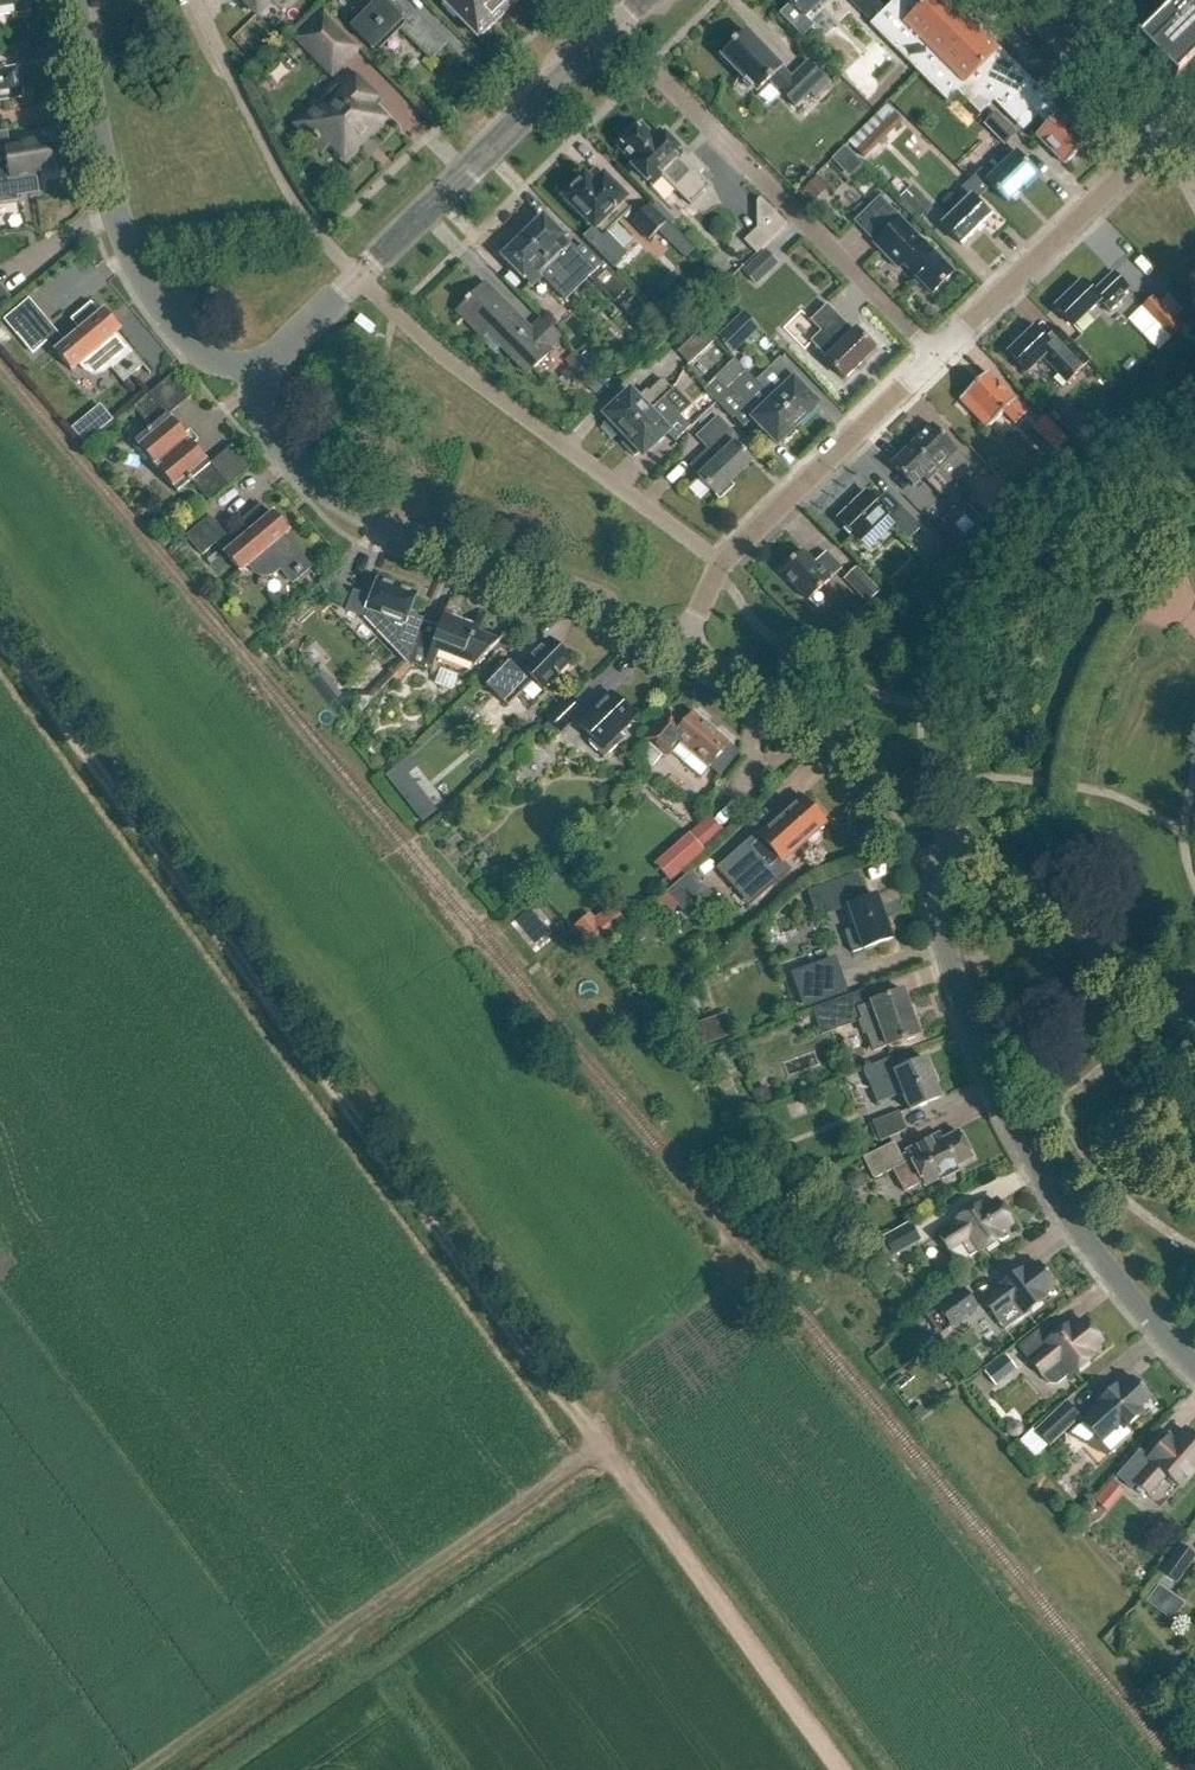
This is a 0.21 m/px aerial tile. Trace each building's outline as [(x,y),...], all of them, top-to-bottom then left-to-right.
[(23,18),(23,12),(24,10),(23,2),(20,0),(0,0),(0,21),(23,18)] [(240,6),(246,13),(252,13),(256,17),(271,4),(275,7),(282,0),(240,0),(240,6)] [(400,0),(362,0),(370,9),(350,30),(373,52),(397,30),(430,63),(446,47),(400,0)] [(458,19),(479,39),(482,37),(484,38),(523,0),(451,0),(444,7),(456,21),(458,19)] [(781,17),(804,40),(815,29),(806,19),(826,0),(786,0),(792,6),(781,17)] [(885,10),(875,0),(848,0),(872,23),(885,10)] [(873,27),(949,104),(959,95),(982,117),(996,104),(1017,124),(1031,110),(1048,127),(1038,137),(1067,167),(1092,143),(1030,80),(1028,83),(1000,54),(1002,53),(949,0),(933,0),(932,1),(931,0),(900,0),(873,27)] [(1138,38),(1136,36),(1135,37),(1176,79),(1177,78),(1175,76),(1194,56),(1194,0),(1177,0),(1138,38)] [(323,11),(293,40),(331,80),(362,50),(323,11)] [(815,101),(830,86),(810,64),(793,80),(746,34),(722,58),(758,95),(770,83),(781,93),(779,94),(795,110),(810,96),(815,101)] [(858,93),(874,89),(868,69),(852,74),(858,93)] [(22,100),(18,73),(5,75),(4,70),(0,71),(0,104),(22,100)] [(329,146),(344,161),(381,123),(367,109),(373,103),(347,77),(315,108),(323,116),(305,134),(323,152),(329,146)] [(886,106),(848,143),(864,159),(902,122),(886,106)] [(1007,147),(1017,137),(997,116),(987,127),(1007,147)] [(622,142),(625,145),(621,149),(636,164),(633,167),(652,188),(663,178),(691,206),(708,188),(697,177),(702,171),(689,158),(684,164),(680,159),(683,155),(662,135),(655,141),(643,129),(638,132),(635,130),(622,142)] [(53,168),(52,162),(49,161),(47,145),(10,150),(8,136),(0,137),(0,168),(9,167),(11,181),(52,176),(51,171),(53,168)] [(1007,203),(1036,175),(1016,155),(990,179),(981,171),(970,181),(984,195),(992,187),(1007,203)] [(603,239),(631,211),(623,202),(624,200),(595,171),(586,180),(585,178),(564,199),(603,239)] [(812,205),(828,189),(817,178),(801,193),(812,205)] [(976,202),(984,195),(970,181),(960,190),(970,199),(942,226),(961,246),(991,218),(976,202)] [(920,221),(933,209),(914,188),(900,201),(920,221)] [(903,264),(932,294),(953,274),(880,199),(861,217),(880,237),(873,244),(898,269),(903,264)] [(660,235),(669,226),(650,206),(631,225),(650,244),(660,235)] [(541,277),(565,302),(591,277),(603,265),(592,253),(586,259),(544,219),(503,258),(531,286),(541,277)] [(684,260),(694,251),(670,226),(669,226),(660,235),(684,260)] [(758,230),(745,242),(757,255),(770,242),(758,230)] [(761,284),(782,263),(769,252),(749,272),(761,284)] [(627,289),(603,265),(591,277),(615,301),(627,289)] [(1123,293),(1129,287),(1115,274),(1095,294),(1084,282),(1056,308),(1074,327),(1100,301),(1110,312),(1125,296),(1123,293)] [(550,353),(562,341),(541,320),(530,330),(486,284),(458,312),(484,338),(488,334),(529,376),(552,355),(550,353)] [(1173,340),(1185,329),(1153,297),(1142,309),(1173,340)] [(104,369),(106,367),(108,366),(120,379),(127,373),(128,374),(134,369),(133,368),(139,363),(149,376),(151,375),(117,334),(120,331),(104,312),(100,315),(91,304),(71,321),(80,332),(65,344),(41,315),(16,335),(33,355),(47,343),(71,372),(82,363),(85,367),(87,368),(92,370),(95,370),(98,370),(102,369),(104,369)] [(844,381),(874,351),(856,331),(853,333),(826,305),(810,322),(820,332),(810,342),(827,359),(825,361),(844,381)] [(732,354),(759,329),(744,313),(717,339),(732,354)] [(1054,349),(1035,329),(1008,355),(1027,375),(1043,360),(1067,386),(1091,363),(1066,337),(1054,349)] [(689,366),(715,342),(703,330),(677,354),(689,366)] [(591,373),(574,357),(559,373),(576,390),(591,373)] [(798,378),(780,360),(756,384),(797,426),(817,406),(793,382),(798,378)] [(797,426),(756,384),(745,373),(735,362),(705,392),(732,420),(743,410),(753,420),(752,420),(777,445),(797,426)] [(1016,424),(1027,414),(988,374),(961,400),(989,429),(1005,414),(1016,424)] [(209,503),(251,469),(232,447),(209,466),(169,417),(192,398),(173,376),(134,409),(151,430),(135,443),(178,494),(192,482),(209,503)] [(624,438),(674,392),(664,382),(650,394),(647,392),(637,400),(631,393),(605,417),(607,419),(604,427),(615,438),(622,435),(624,438)] [(683,402),(674,392),(624,438),(626,440),(624,446),(634,457),(640,455),(644,459),(670,434),(662,427),(671,418),(670,415),(683,402)] [(697,424),(714,406),(706,397),(687,414),(697,424)] [(1046,417),(1056,427),(1070,441),(1085,427),(1084,427),(1058,400),(1043,414),(1046,417)] [(79,428),(92,442),(118,417),(104,403),(79,428)] [(1070,441),(1056,427),(1046,417),(1033,429),(1057,454),(1070,441)] [(731,486),(753,464),(735,445),(739,441),(716,419),(697,440),(717,462),(699,481),(721,503),(734,490),(731,486)] [(933,427),(913,446),(934,468),(938,473),(959,453),(933,427)] [(934,468),(913,446),(893,466),(914,487),(934,468)] [(958,479),(951,486),(968,503),(975,496),(958,479)] [(968,503),(951,486),(942,495),(958,512),(968,503)] [(908,536),(918,526),(886,493),(876,502),(866,492),(839,518),(862,541),(889,516),(908,536)] [(266,572),(268,572),(271,571),(272,571),(276,569),(277,568),(289,582),(296,575),(297,576),(302,572),(302,571),(308,565),(319,578),(320,577),(286,537),(289,534),(273,514),(269,517),(260,506),(240,523),(249,534),(234,546),(210,517),(186,537),(202,557),(216,545),(241,574),(251,566),(253,568),(255,569),(259,571),(261,572),(264,572),(266,572)] [(966,537),(946,516),(934,527),(955,548),(966,537)] [(810,602),(843,571),(827,554),(816,564),(804,552),(795,561),(790,560),(785,565),(786,570),(782,574),(810,602)] [(881,592),(856,567),(843,581),(867,605),(881,592)] [(334,577),(320,586),(331,601),(344,592),(334,577)] [(406,664),(408,665),(422,625),(407,620),(416,596),(411,594),(407,591),(402,591),(393,587),(389,584),(385,584),(378,582),(377,586),(373,589),(373,594),(368,611),(388,619),(381,637),(406,664)] [(467,675),(500,643),(480,636),(487,616),(479,613),(474,628),(444,617),(440,628),(423,622),(422,625),(408,665),(425,671),(429,662),(467,675)] [(505,661),(483,684),(508,709),(522,694),(534,681),(543,689),(570,661),(567,658),(566,654),(563,652),(559,651),(549,641),(522,670),(523,671),(520,675),(505,661)] [(329,705),(341,695),(322,672),(310,683),(329,705)] [(618,733),(633,718),(609,693),(577,724),(591,738),(586,742),(602,759),(623,738),(618,733)] [(559,732),(581,710),(570,697),(547,720),(559,732)] [(669,712),(644,741),(665,759),(679,742),(709,767),(709,766),(721,776),(740,754),(728,744),(729,743),(695,715),(685,728),(681,724),(682,722),(669,712)] [(411,770),(397,782),(427,819),(441,807),(411,770)] [(823,844),(823,839),(820,833),(827,827),(822,823),(822,819),(817,814),(814,814),(803,801),(760,839),(759,838),(729,865),(754,894),(785,866),(784,865),(806,845),(810,850),(816,850),(823,844)] [(689,834),(654,865),(671,883),(705,852),(689,835),(689,834)] [(691,922),(716,900),(692,873),(667,895),(691,922)] [(846,901),(856,928),(845,931),(853,954),(863,950),(864,951),(893,941),(877,898),(866,901),(857,876),(808,893),(815,911),(846,901)] [(595,952),(626,926),(609,907),(595,919),(590,914),(574,928),(595,952)] [(843,993),(833,965),(806,975),(816,1003),(843,993)] [(888,1049),(920,1037),(904,993),(872,1005),(867,990),(856,994),(866,1023),(859,1025),(863,1036),(866,1035),(873,1054),(888,1049)] [(859,1025),(866,1023),(856,994),(813,1010),(823,1038),(859,1025)] [(909,1112),(942,1100),(926,1061),(896,1072),(891,1059),(864,1070),(874,1094),(889,1089),(893,1097),(902,1094),(909,1112)] [(899,1112),(872,1123),(879,1141),(907,1130),(899,1112)] [(956,1169),(973,1160),(960,1134),(943,1143),(940,1136),(905,1153),(906,1154),(899,1158),(892,1146),(863,1160),(874,1181),(892,1172),(904,1194),(922,1184),(924,1188),(939,1181),(941,1183),(959,1174),(956,1169)] [(1010,1225),(998,1205),(983,1213),(980,1208),(958,1221),(960,1224),(939,1238),(948,1253),(960,1245),(970,1259),(1000,1240),(996,1234),(1010,1225)] [(911,1224),(884,1240),(894,1257),(921,1241),(911,1224)] [(1041,1296),(1054,1286),(1039,1266),(1026,1276),(1021,1270),(1001,1285),(1004,1289),(984,1304),(995,1319),(1015,1303),(1025,1316),(1044,1302),(1041,1296)] [(952,1328),(979,1308),(967,1292),(940,1312),(952,1328)] [(1085,1353),(1099,1342),(1084,1323),(1072,1333),(1067,1328),(1047,1343),(1039,1332),(1017,1348),(1041,1378),(1048,1386),(1056,1386),(1071,1374),(1090,1359),(1085,1353)] [(997,1387),(1017,1370),(1007,1357),(986,1373),(997,1387)] [(1127,1429),(1142,1414),(1138,1409),(1150,1397),(1133,1379),(1122,1390),(1117,1385),(1098,1403),(1101,1406),(1082,1424),(1112,1455),(1133,1436),(1127,1429)] [(1066,1404),(1036,1433),(1049,1447),(1079,1418),(1066,1404)] [(1006,1427),(1005,1433),(1009,1438),(1015,1439),(1020,1435),(1021,1429),(1017,1424),(1011,1423),(1006,1427)] [(1168,1438),(1149,1459),(1139,1450),(1116,1477),(1130,1490),(1134,1485),(1147,1496),(1166,1475),(1179,1487),(1194,1469),(1194,1441),(1185,1432),(1175,1444),(1168,1438)] [(1109,1512),(1124,1493),(1111,1482),(1095,1501),(1109,1512)] [(1161,1573),(1177,1584),(1194,1559),(1194,1555),(1180,1545),(1161,1573)] [(1163,1582),(1151,1600),(1178,1619),(1191,1601),(1163,1582)]
